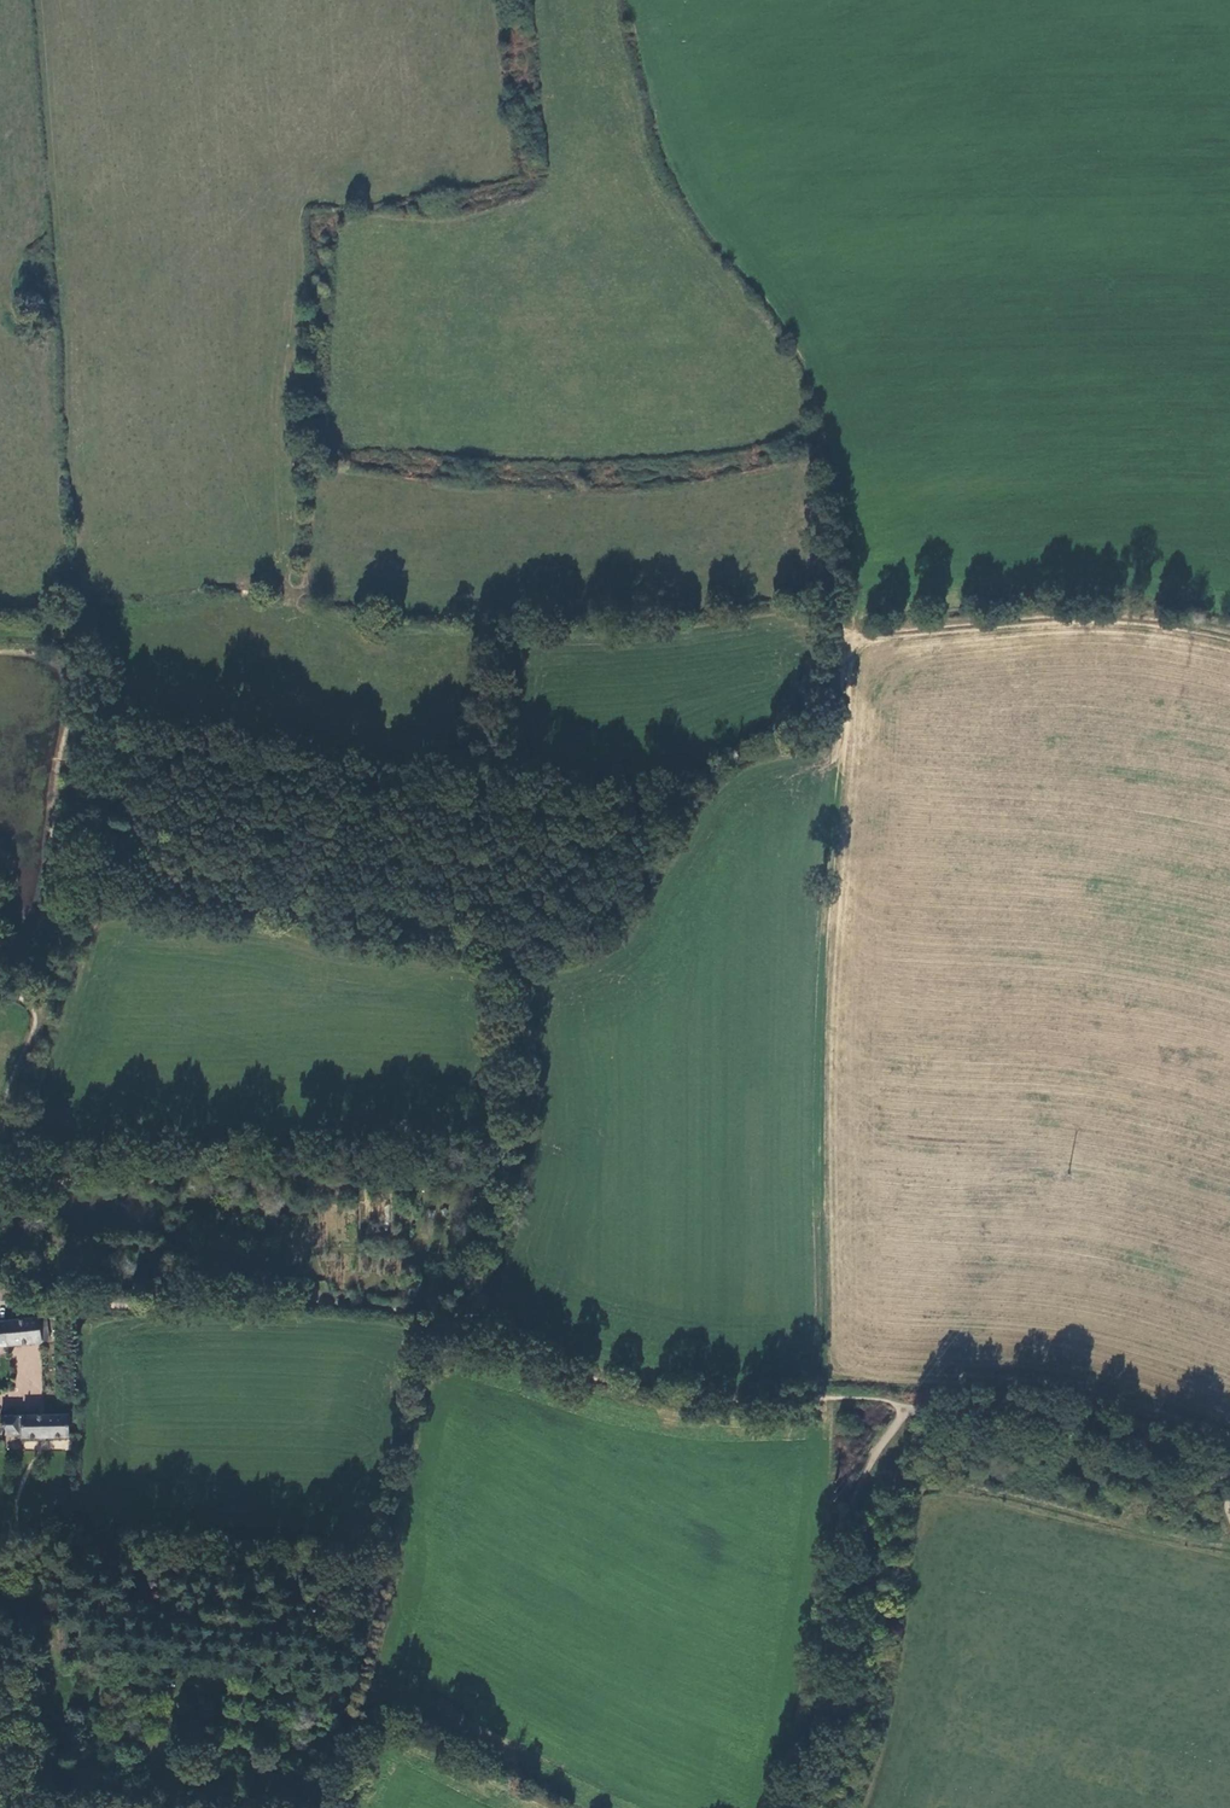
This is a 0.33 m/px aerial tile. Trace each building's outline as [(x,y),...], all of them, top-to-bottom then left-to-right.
[(60,1317),(0,1323),(0,1347),(46,1342),(44,1323),(57,1322),(60,1317)] [(0,1416),(0,1421),(1,1433),(23,1433),(24,1438),(67,1436),(67,1414),(0,1416)]
